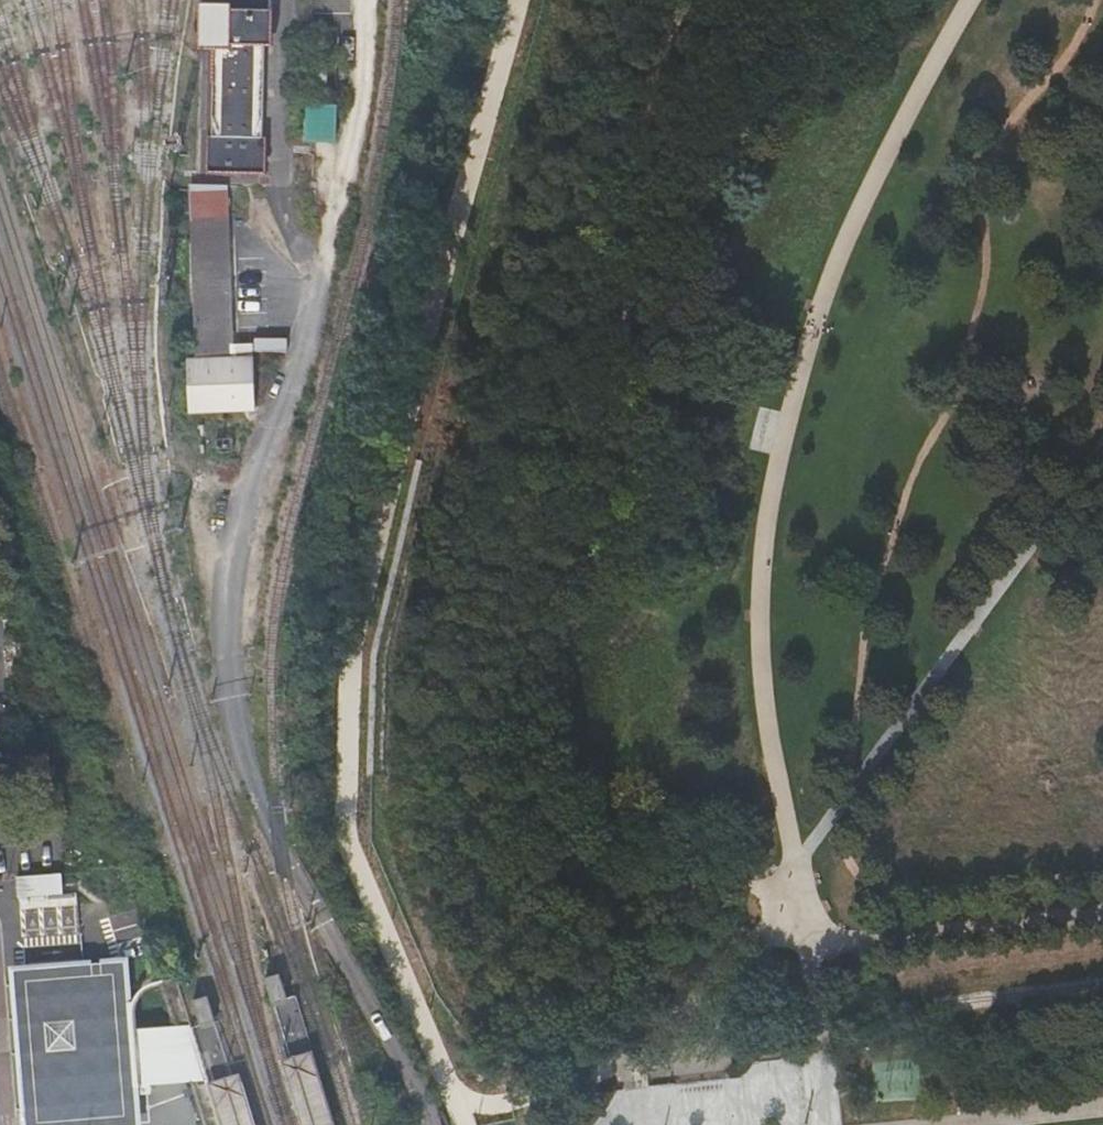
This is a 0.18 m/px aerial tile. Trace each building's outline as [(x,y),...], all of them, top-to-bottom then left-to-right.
[(211,181),(271,183),(272,145),(267,145),(270,56),(278,56),(279,20),(275,20),(275,0),(220,0),(220,12),(205,11),(204,58),(219,59),(217,145),(212,145),(211,181)] [(307,101),(306,140),(339,141),(341,103),(307,101)] [(193,420),(261,418),(258,352),(239,352),(233,194),(197,194),(201,367),(192,367),(193,420)] [(66,894),(65,876),(20,879),(21,897),(34,896),(56,895),(66,894)] [(133,1028),(130,988),(128,970),(127,959),(86,963),(29,968),(16,969),(30,1124),(142,1124),(138,1085),(146,1084),(165,1083),(204,1080),(194,1048),(187,1025),(161,1026),(133,1028)] [(314,1053),(287,1061),(306,1124),(336,1124),(314,1053)] [(242,1075),(216,1083),(229,1124),(257,1124),(242,1075)]
